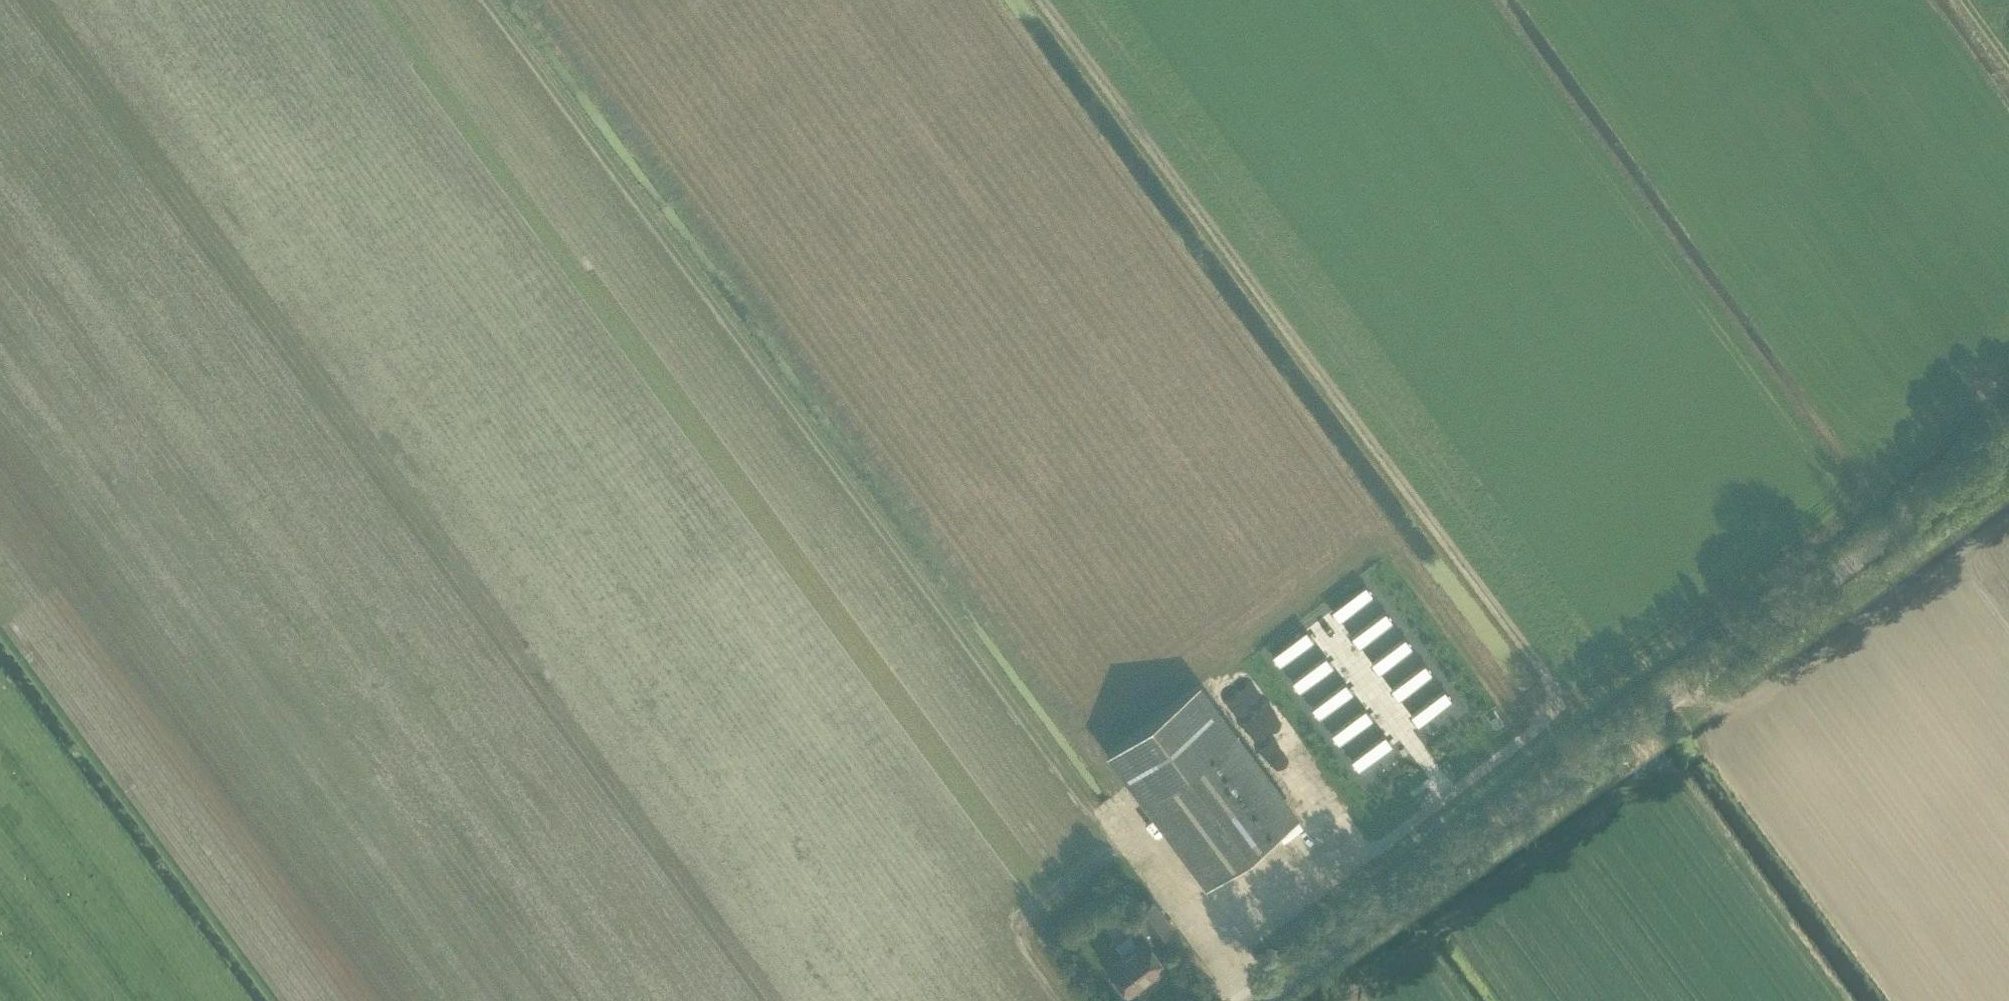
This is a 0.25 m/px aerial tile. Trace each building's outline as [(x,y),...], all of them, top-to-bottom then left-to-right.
[(1364,581),(1337,601),(1346,612),(1372,592),(1364,581)] [(1384,608),(1358,628),(1366,639),(1392,619),(1384,608)] [(1297,631),(1271,651),(1279,662),(1305,642),(1297,631)] [(1404,635),(1378,655),(1386,666),(1413,646),(1404,635)] [(1317,658),(1291,678),(1299,689),(1326,669),(1317,658)] [(1425,662),(1398,682),(1407,693),(1433,673),(1425,662)] [(1338,685),(1312,705),(1320,716),(1346,696),(1338,685)] [(1109,752),(1145,801),(1208,885),(1297,818),(1197,686),(1109,752)] [(1445,689),(1419,709),(1427,720),(1453,700),(1445,689)] [(1358,712),(1332,732),(1340,743),(1367,723),(1358,712)] [(1379,739),(1352,759),(1361,770),(1387,750),(1379,739)] [(1145,922),(1130,934),(1116,944),(1124,953),(1107,966),(1130,994),(1147,981),(1144,979),(1166,962),(1151,942),(1172,926),(1153,900),(1137,912),(1145,922)]
